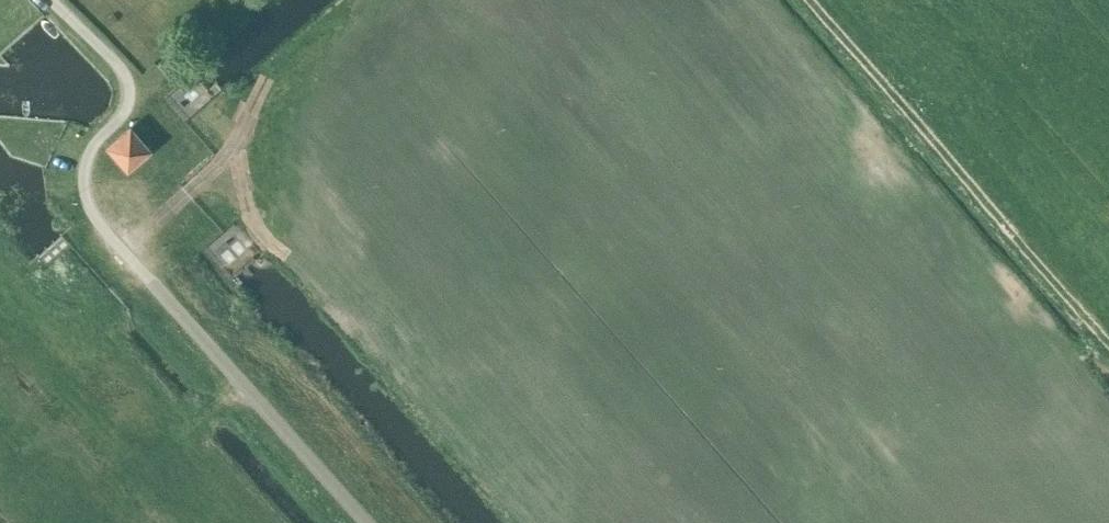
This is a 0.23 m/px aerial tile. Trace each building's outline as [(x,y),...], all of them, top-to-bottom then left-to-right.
[(145,145),(129,127),(111,144),(127,161),(145,145)]
